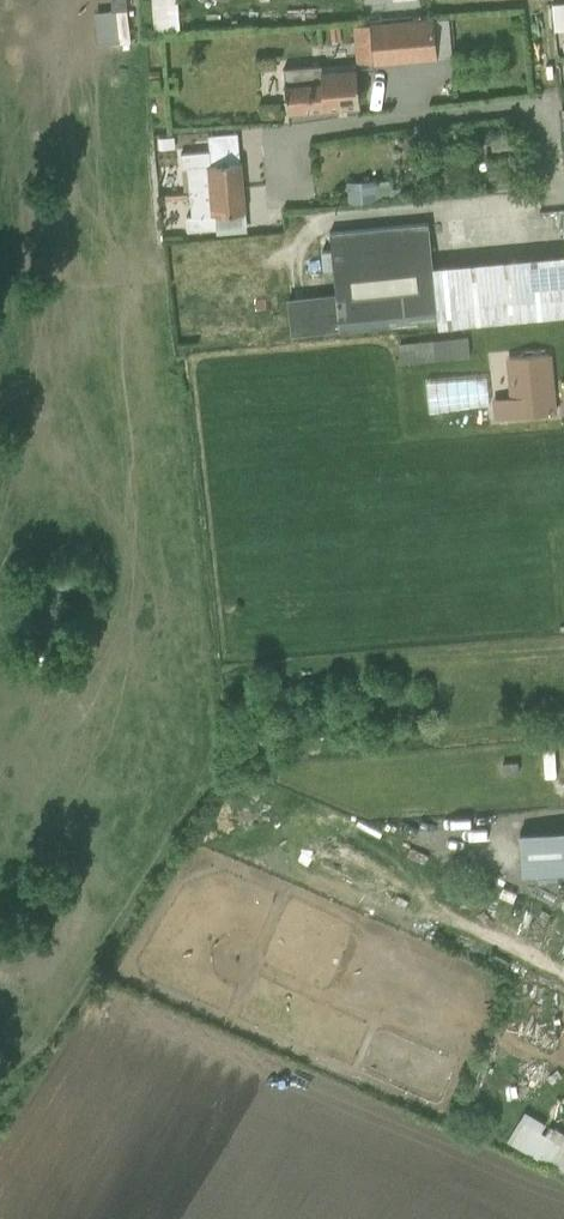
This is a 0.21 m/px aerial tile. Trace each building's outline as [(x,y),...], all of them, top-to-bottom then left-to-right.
[(153,29),(178,28),(176,0),(152,0),(153,29)] [(552,1),(553,28),(563,27),(563,0),(552,1)] [(372,62),(436,56),(432,15),(369,20),(369,22),(353,24),(356,60),(372,58),(372,62)] [(288,112),(359,105),(356,65),(321,68),(321,63),(283,67),(288,112)] [(262,116),(280,114),(279,102),(261,104),(262,116)] [(492,147),(511,145),(509,130),(490,132),(492,147)] [(188,188),(189,191),(243,186),(241,160),(240,160),(236,131),(206,133),(209,149),(180,152),(184,188),(188,188)] [(349,200),(401,196),(400,187),(392,187),(391,177),(347,180),(349,200)] [(243,210),(246,210),(243,186),(189,191),(191,214),(187,215),(188,228),(217,225),(217,234),(245,232),(243,210)] [(291,332),(437,317),(437,326),(563,314),(563,253),(433,264),(427,219),(329,230),(331,248),(321,249),(323,267),(333,267),(336,291),(287,298),(291,332)] [(401,360),(468,354),(467,335),(399,341),(401,360)] [(493,416),(557,409),(550,350),(505,355),(509,394),(491,396),(493,416)] [(371,696),(387,690),(382,675),(366,681),(371,696)] [(519,831),(522,871),(563,869),(563,828),(519,831)] [(563,1173),(563,1138),(548,1164),(563,1173)]
